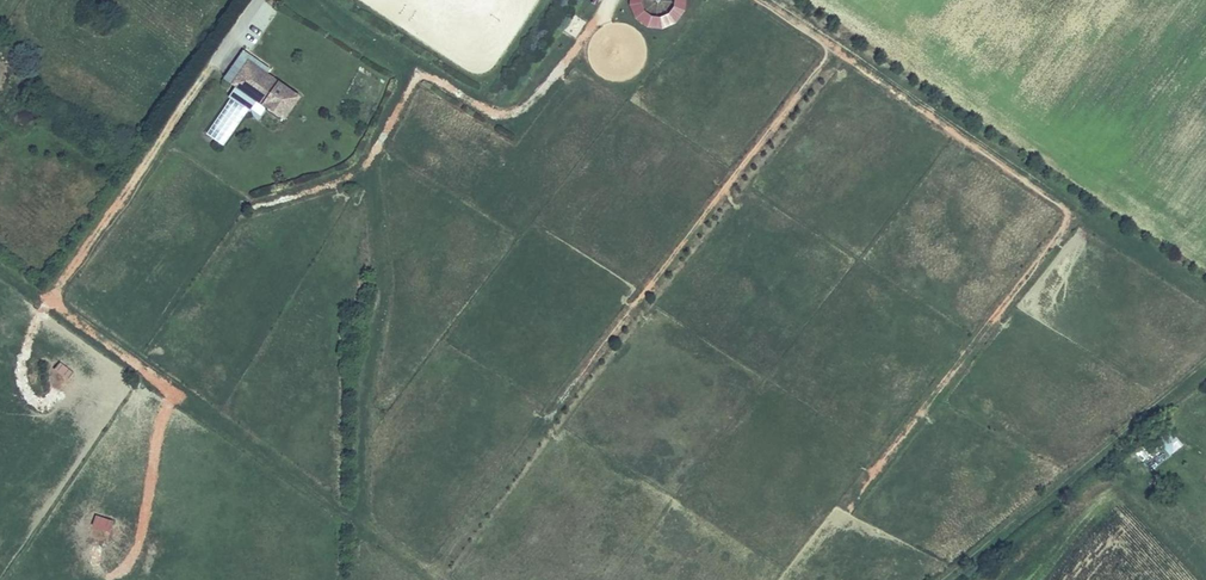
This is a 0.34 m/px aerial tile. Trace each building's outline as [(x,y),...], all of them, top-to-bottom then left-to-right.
[(642,34),(690,17),(684,0),(629,0),(642,34)] [(228,83),(233,87),(203,134),(224,147),(252,103),(283,122),(301,95),(244,59),(228,83)] [(60,362),(54,370),(68,380),(74,373),(60,362)] [(96,515),(91,527),(108,533),(113,521),(96,515)]
